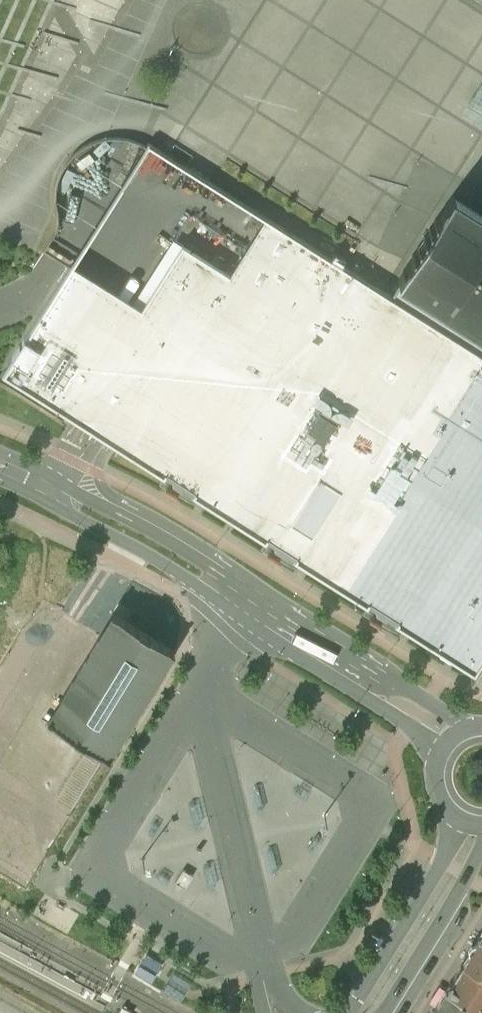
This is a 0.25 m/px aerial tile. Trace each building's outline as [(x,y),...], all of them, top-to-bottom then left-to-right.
[(451,193),(446,201),(446,200),(444,202),(445,203),(442,208),(441,207),(440,209),(440,210),(436,217),(435,216),(433,218),(435,219),(430,226),(429,225),(428,227),(429,228),(425,234),(424,234),(422,236),(423,236),(419,243),(418,242),(417,244),(418,245),(414,252),(412,251),(411,253),(412,254),(408,261),(407,261),(406,263),(403,268),(402,270),(397,278),(481,331),(480,333),(481,334),(481,213),(451,193)] [(397,282),(390,293),(292,231),(256,289),(181,243),(109,357),(39,313),(1,374),(0,376),(0,385),(63,425),(68,416),(96,434),(164,476),(159,484),(195,507),(200,499),(265,540),(260,548),(298,572),(303,564),(367,604),(362,612),(400,636),(405,629),(475,672),(478,667),(481,669),(481,335),(397,282)] [(116,615),(113,613),(112,616),(112,617),(101,636),(100,635),(99,638),(88,656),(86,658),(87,658),(75,677),(75,676),(74,678),(74,679),(63,697),(62,697),(61,699),(50,718),(50,717),(49,718),(48,718),(47,720),(50,722),(50,721),(60,727),(59,728),(61,729),(62,729),(71,734),(71,735),(73,736),(82,741),(82,742),(84,743),(93,748),(93,749),(95,750),(105,755),(105,756),(107,758),(109,755),(108,755),(109,754),(108,754),(120,735),(120,736),(122,733),(121,733),(132,715),(133,715),(134,713),(145,695),(146,695),(147,693),(146,692),(158,674),(159,672),(170,654),(171,654),(172,653),(173,651),(171,649),(170,650),(161,644),(161,643),(159,642),(150,637),(150,636),(148,635),(139,630),(139,629),(137,628),(136,628),(127,623),(128,622),(125,621),(125,622),(115,616),(116,615)] [(182,868),(175,880),(185,886),(192,874),(182,868)] [(478,936),(463,960),(462,961),(481,973),(481,938),(478,936)] [(462,961),(450,979),(445,987),(481,1011),(481,973),(462,961)] [(445,988),(430,1012),(481,1012),(481,1011),(445,988)]
